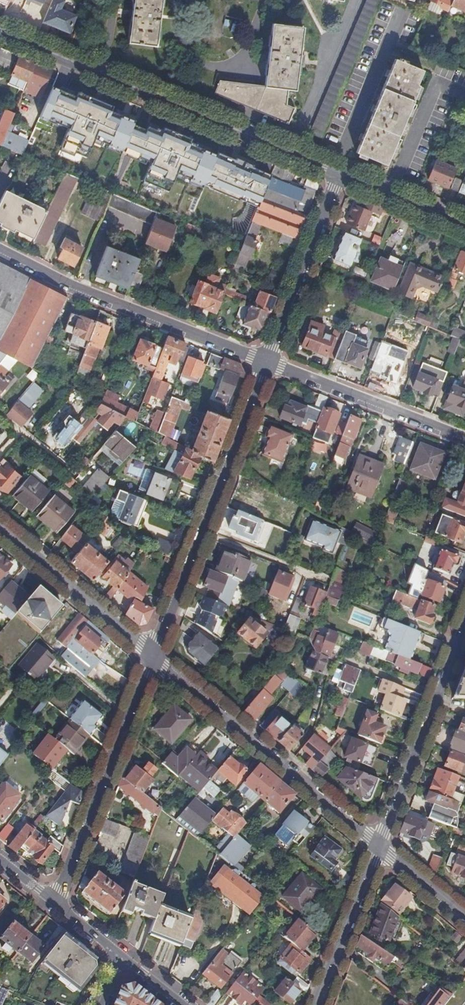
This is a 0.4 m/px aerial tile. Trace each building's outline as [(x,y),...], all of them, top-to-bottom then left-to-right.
[(61,0),(53,0),(39,32),(47,36),(51,27),(70,34),(76,17),(74,16),(73,12),(67,9),(63,12),(60,11),(64,1),(61,0)] [(133,13),(129,44),(157,47),(162,0),(135,0),(133,13)] [(311,134),(322,139),(381,0),(367,0),(311,134)] [(431,2),(442,6),(441,9),(449,12),(451,6),(454,0),(432,0),(431,2)] [(451,6),(464,12),(464,0),(454,0),(451,6)] [(264,87),(289,90),(296,91),(299,60),(303,28),(273,25),(264,87)] [(423,37),(417,34),(412,45),(418,48),(423,37)] [(14,53),(2,48),(0,53),(0,65),(9,69),(14,58),(13,56),(14,53)] [(29,81),(37,62),(20,55),(12,74),(29,81)] [(400,62),(396,60),(391,74),(376,109),(364,139),(358,153),(388,166),(420,87),(418,86),(424,71),(407,65),(408,62),(401,59),(400,62)] [(40,97),(53,69),(47,67),(37,62),(29,81),(25,91),(40,97)] [(8,84),(25,91),(29,81),(12,74),(8,84)] [(289,90),(264,87),(221,82),(216,94),(289,125),(295,110),(287,106),(289,90)] [(256,211),(271,177),(251,169),(252,166),(235,159),(234,161),(214,153),(213,156),(185,144),(186,141),(160,130),(158,133),(107,112),(108,108),(98,104),(97,105),(82,99),(83,98),(72,93),(70,97),(51,89),(38,119),(62,129),(55,145),(86,158),(93,142),(146,164),(139,181),(167,193),(174,176),(256,211)] [(15,114),(6,109),(0,122),(0,145),(1,145),(7,131),(15,114)] [(1,145),(8,148),(15,151),(21,137),(7,131),(1,145)] [(23,155),(29,141),(21,137),(15,151),(23,155)] [(456,170),(436,161),(428,180),(448,188),(456,170)] [(33,239),(33,241),(45,247),(79,179),(77,179),(66,174),(47,211),(46,213),(34,237),(33,239)] [(300,182),(307,185),(310,176),(303,174),(300,182)] [(315,179),(310,176),(307,185),(317,189),(318,186),(315,179)] [(281,233),(297,240),(306,216),(297,211),(305,191),(271,177),(256,211),(252,221),(259,224),(281,233)] [(462,182),(455,179),(451,190),(458,193),(462,182)] [(297,211),(306,216),(317,189),(307,185),(305,191),(297,211)] [(46,213),(47,211),(5,190),(4,193),(46,213)] [(34,237),(46,213),(4,193),(0,200),(0,221),(1,221),(0,222),(0,226),(12,232),(14,230),(15,228),(34,237)] [(112,194),(106,206),(152,225),(157,213),(119,197),(112,194)] [(384,208),(364,200),(361,208),(355,206),(347,225),(365,232),(373,213),(381,216),(384,208)] [(157,213),(152,225),(145,243),(166,251),(176,227),(159,221),(161,214),(157,213)] [(254,239),(259,224),(252,221),(242,244),(232,270),(235,271),(238,263),(246,266),(256,240),(254,239)] [(185,223),(181,235),(190,238),(195,227),(185,223)] [(14,230),(33,239),(34,237),(15,228),(14,230)] [(362,239),(345,232),(334,260),(350,267),(362,239)] [(278,243),(294,249),(297,240),(281,233),(278,243)] [(371,242),(378,244),(380,237),(373,235),(371,242)] [(81,248),(64,240),(60,248),(62,249),(58,258),(72,266),(81,248)] [(96,274),(128,286),(135,269),(139,259),(106,246),(96,274)] [(461,252),(454,269),(464,274),(464,254),(461,252)] [(372,282),(393,291),(403,268),(397,266),(399,260),(391,256),(388,263),(381,260),(372,282)] [(397,266),(403,268),(406,262),(399,260),(397,266)] [(29,280),(29,279),(0,264),(0,336),(29,280)] [(442,278),(411,265),(399,293),(411,298),(416,286),(421,284),(437,291),(442,278)] [(355,267),(352,274),(366,280),(369,273),(355,267)] [(135,269),(128,286),(137,290),(143,272),(135,269)] [(457,275),(452,273),(447,286),(453,289),(457,281),(454,280),(457,275)] [(206,305),(217,310),(223,293),(224,292),(226,286),(221,284),(218,289),(217,295),(211,293),(213,288),(210,287),(211,284),(214,285),(216,286),(219,278),(208,274),(205,283),(197,281),(195,287),(191,285),(188,295),(192,296),(190,302),(199,306),(200,304),(205,307),(206,305)] [(0,336),(0,352),(1,353),(6,355),(32,368),(49,334),(66,299),(29,280),(0,336)] [(262,289),(276,295),(279,288),(265,283),(262,289)] [(224,292),(223,293),(245,302),(247,297),(235,293),(234,295),(227,292),(227,293),(224,292)] [(254,305),(270,312),(275,298),(259,292),(254,305)] [(242,324),(262,332),(270,312),(254,305),(250,304),(242,324)] [(394,313),(392,319),(405,324),(407,318),(394,313)] [(415,322),(429,328),(432,320),(418,314),(415,322)] [(89,340),(95,323),(79,317),(72,334),(89,340)] [(302,346),(334,360),(334,358),(344,335),(334,332),(332,338),(319,333),(322,326),(311,322),(302,346)] [(108,327),(95,323),(89,340),(79,366),(90,370),(98,348),(100,348),(108,327)] [(451,336),(453,338),(460,340),(464,342),(464,334),(454,330),(451,336)] [(52,335),(49,334),(32,368),(40,373),(41,373),(49,357),(45,354),(52,339),(51,338),(52,335)] [(344,335),(334,358),(360,368),(366,350),(360,348),(363,341),(344,334),(344,335)] [(178,341),(166,337),(162,349),(155,368),(151,378),(159,381),(166,362),(174,364),(178,355),(180,356),(185,344),(178,341)] [(454,355),(460,340),(453,338),(448,352),(454,355)] [(155,368),(162,349),(140,340),(133,359),(155,368)] [(374,362),(372,367),(383,371),(381,376),(396,382),(403,364),(395,361),(397,357),(390,354),(388,358),(383,356),(386,350),(380,348),(379,351),(374,362)] [(369,360),(374,362),(379,351),(373,349),(369,360)] [(239,365),(211,353),(206,365),(218,370),(220,369),(224,371),(217,391),(213,389),(211,396),(227,403),(228,400),(231,402),(232,399),(229,397),(230,396),(238,376),(244,378),(245,376),(239,365)] [(188,357),(182,372),(196,377),(202,362),(188,357)] [(0,364),(0,392),(7,384),(2,380),(9,371),(0,364)] [(423,393),(437,398),(447,373),(423,364),(413,388),(423,392),(423,393)] [(81,394),(90,370),(79,366),(70,389),(72,389),(81,394)] [(30,368),(25,376),(32,381),(37,373),(30,368)] [(127,394),(133,378),(126,376),(121,392),(127,394)] [(151,379),(142,402),(147,403),(150,395),(162,399),(167,385),(151,379)] [(33,382),(6,414),(21,427),(32,414),(27,410),(43,390),(33,382)] [(464,383),(462,390),(453,387),(444,409),(462,415),(464,407),(464,384),(464,383)] [(118,397),(106,391),(101,404),(125,417),(127,418),(135,422),(138,414),(116,403),(118,397)] [(324,411),(328,400),(320,396),(314,410),(323,414),(324,411)] [(191,405),(171,397),(164,414),(157,433),(164,437),(169,439),(181,407),(189,410),(191,405)] [(209,400),(206,410),(207,411),(222,416),(226,407),(209,400)] [(125,417),(101,404),(99,404),(82,425),(76,434),(75,435),(81,439),(101,415),(119,425),(125,417)] [(288,410),(284,409),(280,419),(299,427),(306,410),(291,404),(288,410)] [(221,437),(228,419),(222,416),(207,411),(191,451),(199,456),(212,462),(221,437)] [(339,417),(324,411),(323,414),(316,430),(331,436),(339,417)] [(157,433),(164,414),(157,412),(150,430),(157,433)] [(75,433),(76,434),(82,425),(68,414),(61,423),(65,426),(55,439),(63,446),(75,433)] [(360,423),(350,419),(347,426),(342,438),(335,457),(344,461),(349,448),(350,449),(360,423)] [(342,438),(347,426),(340,424),(336,435),(342,438)] [(292,437),(270,428),(266,439),(269,440),(262,456),(281,463),(292,437)] [(124,462),(128,457),(135,448),(116,431),(100,449),(109,456),(111,453),(118,459),(119,458),(124,462)] [(182,447),(169,439),(164,437),(161,443),(173,450),(172,453),(177,456),(182,447)] [(405,466),(414,443),(399,437),(392,455),(396,456),(394,462),(405,466)] [(418,464),(424,447),(420,445),(414,462),(418,464)] [(444,455),(424,447),(418,464),(414,462),(410,471),(434,481),(444,455)] [(198,458),(199,456),(191,451),(186,449),(172,474),(188,480),(199,459),(198,458)] [(53,463),(45,456),(43,459),(51,465),(53,463)] [(383,466),(363,458),(359,468),(356,467),(347,490),(356,493),(371,499),(383,466)] [(3,459),(0,462),(0,490),(2,488),(7,492),(19,477),(14,472),(14,468),(3,459)] [(100,490),(104,485),(113,474),(104,465),(83,488),(94,497),(100,490)] [(29,475),(42,485),(46,480),(34,470),(29,475)] [(146,470),(142,481),(138,490),(147,493),(154,473),(146,470)] [(154,473),(147,493),(146,495),(173,505),(182,484),(154,473)] [(29,475),(14,494),(33,511),(49,492),(42,485),(29,475)] [(400,481),(396,492),(402,494),(407,484),(400,481)] [(142,511),(146,501),(118,490),(115,500),(124,504),(117,519),(119,520),(119,522),(121,523),(128,526),(130,525),(131,525),(132,525),(138,510),(142,511)] [(353,499),(356,493),(347,490),(344,498),(351,500),(351,502),(354,501),(353,499)] [(54,496),(38,515),(58,531),(74,512),(54,496)] [(282,505),(283,503),(285,499),(278,496),(268,516),(267,515),(264,523),(266,524),(282,530),(283,527),(291,530),(293,525),(286,522),(291,510),(282,505)] [(303,509),(313,514),(315,507),(306,502),(303,509)] [(242,505),(238,513),(253,519),(256,510),(242,505)] [(457,507),(454,514),(464,518),(464,510),(457,507)] [(136,527),(142,511),(138,510),(132,525),(136,527)] [(454,514),(443,510),(434,535),(460,544),(464,534),(464,533),(464,518),(454,514)] [(107,517),(103,513),(98,520),(102,523),(107,517)] [(253,519),(238,513),(236,520),(233,519),(232,521),(233,521),(229,530),(238,533),(237,536),(259,544),(266,524),(264,523),(253,519)] [(102,523),(96,531),(103,537),(113,524),(107,517),(102,523)] [(78,553),(86,543),(89,540),(77,530),(80,526),(74,521),(61,539),(78,553)] [(346,546),(351,533),(341,528),(340,533),(312,522),(305,540),(323,547),(322,550),(332,553),(336,542),(346,546)] [(373,544),(375,546),(380,533),(356,525),(353,534),(373,544)] [(116,551),(123,542),(126,539),(121,534),(111,546),(116,551)] [(437,547),(439,543),(426,538),(425,542),(437,547)] [(71,562),(92,579),(107,561),(94,550),(96,548),(93,546),(92,548),(86,543),(78,553),(71,562)] [(350,562),(356,549),(348,546),(342,559),(350,562)] [(460,558),(440,551),(433,570),(447,575),(451,565),(456,567),(458,567),(460,560),(460,558)] [(224,552),(217,573),(240,582),(242,583),(250,563),(224,552)] [(0,556),(0,579),(11,565),(0,556)] [(117,590),(128,573),(133,564),(127,559),(124,562),(117,556),(106,568),(108,570),(102,577),(113,586),(104,597),(110,601),(117,590)] [(337,569),(344,572),(347,564),(340,562),(337,569)] [(338,601),(340,602),(346,586),(341,584),(345,572),(344,572),(337,569),(332,580),(330,587),(326,597),(338,601)] [(438,603),(446,582),(422,570),(411,597),(420,601),(422,597),(438,603)] [(217,573),(215,572),(214,574),(210,573),(204,587),(209,589),(214,591),(214,594),(208,592),(206,599),(227,607),(230,608),(240,582),(217,573)] [(138,625),(146,624),(152,609),(140,601),(146,588),(128,573),(117,590),(132,602),(126,615),(138,625)] [(295,580),(278,573),(270,594),(269,596),(284,602),(290,586),(292,586),(295,580)] [(10,582),(0,594),(0,603),(15,616),(18,612),(30,598),(10,582)] [(60,611),(62,607),(39,587),(36,590),(60,611)] [(326,595),(311,589),(305,606),(315,610),(312,616),(317,618),(326,595)] [(42,631),(60,611),(36,590),(30,598),(18,612),(42,631)] [(269,596),(270,594),(262,590),(259,598),(267,601),(269,596)] [(431,615),(434,606),(420,601),(411,597),(396,592),(393,601),(418,611),(415,619),(429,625),(433,616),(431,615)] [(206,599),(203,597),(199,606),(201,611),(204,612),(202,617),(199,616),(196,624),(208,632),(215,617),(218,618),(223,615),(227,607),(206,599)] [(326,597),(324,601),(336,606),(338,601),(326,597)] [(303,601),(297,599),(287,624),(285,629),(296,634),(301,620),(296,618),(295,618),(296,614),(298,614),(303,601)] [(83,627),(88,621),(79,614),(57,641),(65,648),(83,627)] [(255,649),(275,626),(260,620),(248,615),(243,622),(246,625),(238,635),(255,649)] [(385,651),(410,661),(420,634),(384,619),(380,629),(387,631),(390,638),(385,651)] [(285,629),(287,624),(277,620),(275,626),(285,629)] [(105,646),(110,640),(88,621),(83,627),(85,629),(79,635),(82,638),(76,645),(73,643),(61,658),(85,678),(99,661),(97,658),(92,655),(102,643),(105,646)] [(317,632),(320,626),(315,624),(310,639),(315,653),(328,658),(333,660),(334,655),(331,654),(338,635),(329,632),(326,640),(318,637),(320,633),(317,632)] [(204,667),(219,650),(199,634),(187,648),(189,654),(204,667)] [(79,635),(73,643),(76,645),(82,638),(79,635)] [(286,663),(307,638),(301,635),(281,659),(286,663)] [(107,647),(105,646),(102,643),(92,655),(97,658),(107,647)] [(369,658),(372,653),(374,647),(363,643),(359,653),(369,658)] [(54,659),(38,646),(20,667),(28,673),(27,674),(30,677),(30,676),(36,680),(54,659)] [(394,666),(428,679),(429,674),(431,670),(410,661),(385,651),(374,647),(372,653),(387,659),(386,662),(395,665),(394,666)] [(321,675),(322,673),(328,658),(315,653),(313,652),(306,669),(321,675)] [(322,673),(329,676),(335,661),(333,660),(328,658),(322,673)] [(115,659),(109,670),(118,675),(124,664),(115,659)] [(352,694),(361,671),(345,665),(337,687),(343,689),(343,690),(352,694)] [(461,676),(452,698),(464,699),(464,665),(461,676)] [(287,676),(279,670),(275,676),(282,682),(287,676)] [(282,682),(275,676),(244,713),(250,718),(253,722),(273,699),(270,696),(282,682)] [(403,696),(405,689),(392,683),(389,690),(403,696)] [(380,710),(399,718),(405,703),(386,695),(380,710)] [(335,715),(342,718),(350,700),(343,698),(335,715)] [(88,735),(90,736),(96,728),(94,726),(102,716),(84,702),(70,720),(71,721),(88,735)] [(171,744),(191,721),(174,707),(155,730),(171,744)] [(303,726),(310,718),(302,711),(295,720),(303,726)] [(266,721),(265,721),(271,726),(279,717),(274,712),(266,721)] [(358,736),(381,745),(384,737),(382,733),(385,728),(376,725),(378,719),(376,718),(376,716),(367,713),(358,736)] [(269,735),(279,743),(292,728),(279,717),(271,726),(265,721),(260,727),(269,735)] [(80,741),(82,743),(88,735),(71,721),(56,739),(55,739),(54,740),(71,753),(80,741)] [(283,747),(289,752),(302,737),(292,728),(279,743),(283,747)] [(455,732),(450,745),(451,745),(449,752),(450,752),(464,758),(464,736),(455,732)] [(305,765),(313,772),(330,751),(331,750),(324,744),(328,739),(320,733),(305,750),(312,757),(305,765)] [(35,757),(51,769),(55,773),(71,753),(54,740),(51,737),(35,757)] [(379,750),(351,740),(345,757),(372,768),(379,750)] [(71,753),(74,755),(83,743),(82,743),(80,741),(71,753)] [(218,745),(215,753),(222,756),(225,748),(218,745)] [(170,754),(164,763),(163,764),(178,778),(180,775),(199,752),(192,746),(188,751),(186,750),(177,760),(170,754)] [(244,753),(238,748),(215,774),(209,782),(220,791),(229,781),(235,786),(247,772),(240,766),(239,767),(235,764),(244,753)] [(313,772),(321,779),(337,759),(330,751),(313,772)] [(199,752),(180,775),(200,792),(203,789),(209,782),(215,774),(204,764),(208,760),(199,752)] [(450,752),(444,767),(464,775),(464,758),(450,752)] [(259,766),(238,791),(253,804),(258,798),(264,803),(265,802),(280,784),(272,777),(259,766)] [(371,799),(378,780),(347,768),(337,779),(359,798),(364,802),(367,802),(369,801),(371,799)] [(51,769),(48,774),(67,789),(70,785),(71,785),(55,773),(51,769)] [(136,769),(126,781),(142,794),(152,782),(136,769)] [(459,778),(437,769),(428,792),(460,804),(460,805),(463,797),(453,793),(459,778)] [(122,779),(119,788),(129,796),(128,797),(131,799),(132,798),(153,815),(154,814),(158,817),(161,810),(155,805),(142,794),(126,781),(122,779)] [(209,782),(203,789),(215,798),(220,791),(209,782)] [(5,784),(3,784),(0,788),(0,820),(2,821),(14,806),(14,805),(19,798),(19,795),(5,784)] [(290,792),(280,784),(265,802),(279,814),(294,796),(290,792)] [(70,785),(67,789),(49,813),(45,817),(61,827),(70,802),(79,805),(84,793),(70,785)] [(460,804),(428,792),(425,802),(433,805),(428,819),(453,828),(456,830),(457,826),(457,823),(457,820),(456,816),(454,813),(458,809),(460,804)] [(194,800),(179,817),(202,835),(213,821),(216,818),(194,800)] [(216,818),(213,821),(228,835),(234,839),(237,835),(245,825),(231,813),(226,810),(232,803),(230,801),(216,818)] [(26,812),(22,808),(17,815),(21,818),(26,812)] [(299,846),(314,829),(294,813),(280,830),(299,846)] [(34,823),(38,826),(44,818),(41,815),(34,823)] [(425,823),(407,816),(400,833),(418,840),(425,823)] [(179,817),(176,821),(189,832),(198,839),(202,835),(179,817)] [(106,820),(101,833),(116,838),(121,826),(106,820)] [(26,825),(8,848),(16,854),(21,847),(33,832),(36,829),(26,822),(25,824),(26,825)] [(0,834),(0,841),(4,844),(12,832),(8,829),(6,831),(4,829),(0,834)] [(33,832),(21,847),(34,859),(35,861),(38,864),(40,863),(41,864),(53,849),(60,855),(63,847),(51,836),(47,841),(49,843),(48,844),(33,832)] [(151,837),(136,832),(120,873),(135,879),(151,837)] [(228,835),(215,852),(217,854),(220,856),(234,839),(228,835)] [(237,835),(234,839),(220,856),(234,867),(238,862),(240,864),(242,861),(240,859),(250,847),(237,835)] [(340,850),(324,839),(311,857),(330,871),(335,863),(333,861),(340,850)] [(263,890),(241,873),(239,871),(234,867),(220,856),(217,854),(208,879),(252,913),(267,894),(263,890)] [(435,875),(441,859),(433,856),(428,869),(435,875)] [(464,879),(464,860),(455,856),(452,863),(455,865),(452,874),(464,879)] [(84,876),(80,888),(84,891),(82,893),(110,915),(124,897),(124,893),(98,873),(91,882),(84,876)] [(321,890),(301,874),(284,895),(301,910),(309,900),(311,902),(321,890)] [(123,910),(133,913),(134,910),(142,914),(156,919),(160,906),(164,897),(135,885),(136,884),(133,883),(123,910)] [(387,894),(381,902),(398,915),(411,898),(394,885),(387,894)] [(398,917),(381,904),(370,934),(378,938),(376,941),(380,943),(382,939),(388,942),(398,917)] [(155,922),(150,934),(182,947),(192,920),(184,917),(185,915),(167,909),(167,911),(162,909),(163,907),(160,906),(156,919),(155,922)] [(192,920),(182,947),(191,950),(204,916),(195,913),(192,920)] [(142,916),(155,922),(156,919),(142,914),(142,916)] [(314,931),(297,918),(283,937),(292,944),(299,950),(314,931)] [(0,937),(0,939),(5,943),(2,947),(6,951),(7,949),(9,950),(11,948),(17,953),(19,951),(31,936),(13,921),(0,937)] [(44,946),(31,936),(19,951),(32,961),(44,946)] [(62,936),(42,962),(44,963),(46,961),(79,988),(94,966),(95,961),(62,936)] [(393,958),(360,937),(358,943),(356,947),(369,955),(366,960),(372,964),(375,959),(387,967),(393,958)] [(299,974),(310,959),(299,950),(292,944),(281,959),(299,974)] [(222,951),(203,975),(220,989),(241,963),(230,954),(228,956),(222,951)] [(267,958),(260,951),(257,955),(265,961),(267,958)] [(456,965),(462,970),(464,966),(464,954),(456,965)] [(5,968),(0,974),(0,987),(3,988),(6,983),(3,981),(9,972),(5,968)] [(259,997),(265,989),(254,981),(251,984),(248,981),(250,978),(243,972),(226,993),(234,1000),(236,997),(239,1000),(237,1002),(240,1004),(252,1004),(253,1004),(259,997)] [(306,994),(309,987),(297,978),(292,983),(300,990),(306,994)] [(300,990),(292,983),(287,979),(276,993),(289,1004),(300,990)] [(153,1000),(133,984),(121,988),(114,1004),(150,1004),(153,1000)] [(451,996),(440,989),(428,1004),(444,1004),(451,996)] [(206,1004),(207,1004),(217,1004),(224,995),(217,990),(206,1004)] [(254,1004),(269,1004),(259,997),(253,1004),(254,1004)]
